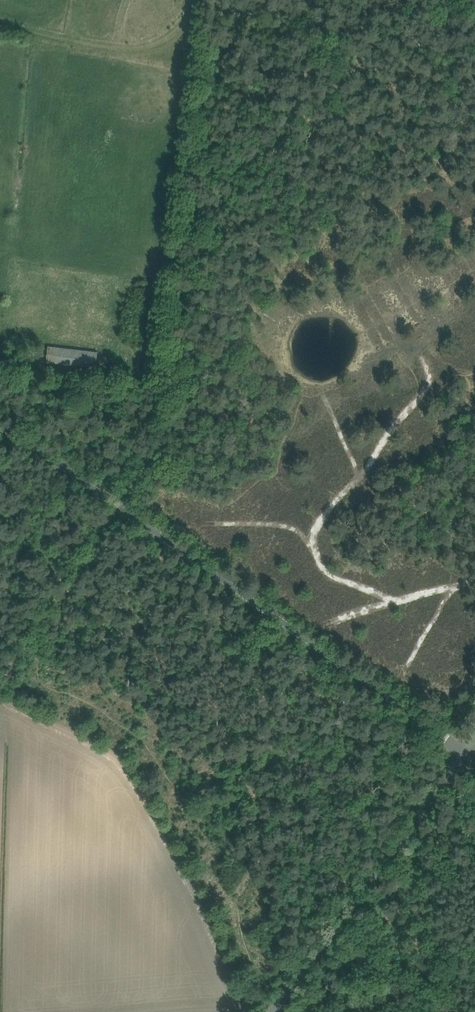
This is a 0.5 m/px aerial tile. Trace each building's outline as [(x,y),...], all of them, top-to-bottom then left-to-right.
[(101,353),(50,346),(49,356),(72,359),(72,363),(99,367),(101,353)]
